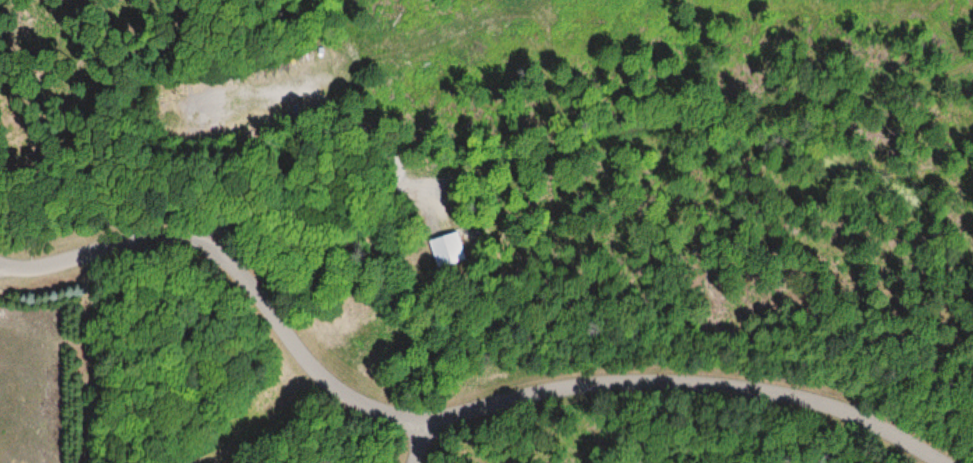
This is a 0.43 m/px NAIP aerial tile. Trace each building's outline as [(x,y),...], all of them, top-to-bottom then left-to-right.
[(460,232),(430,240),(438,268),(468,260),(460,232)]
